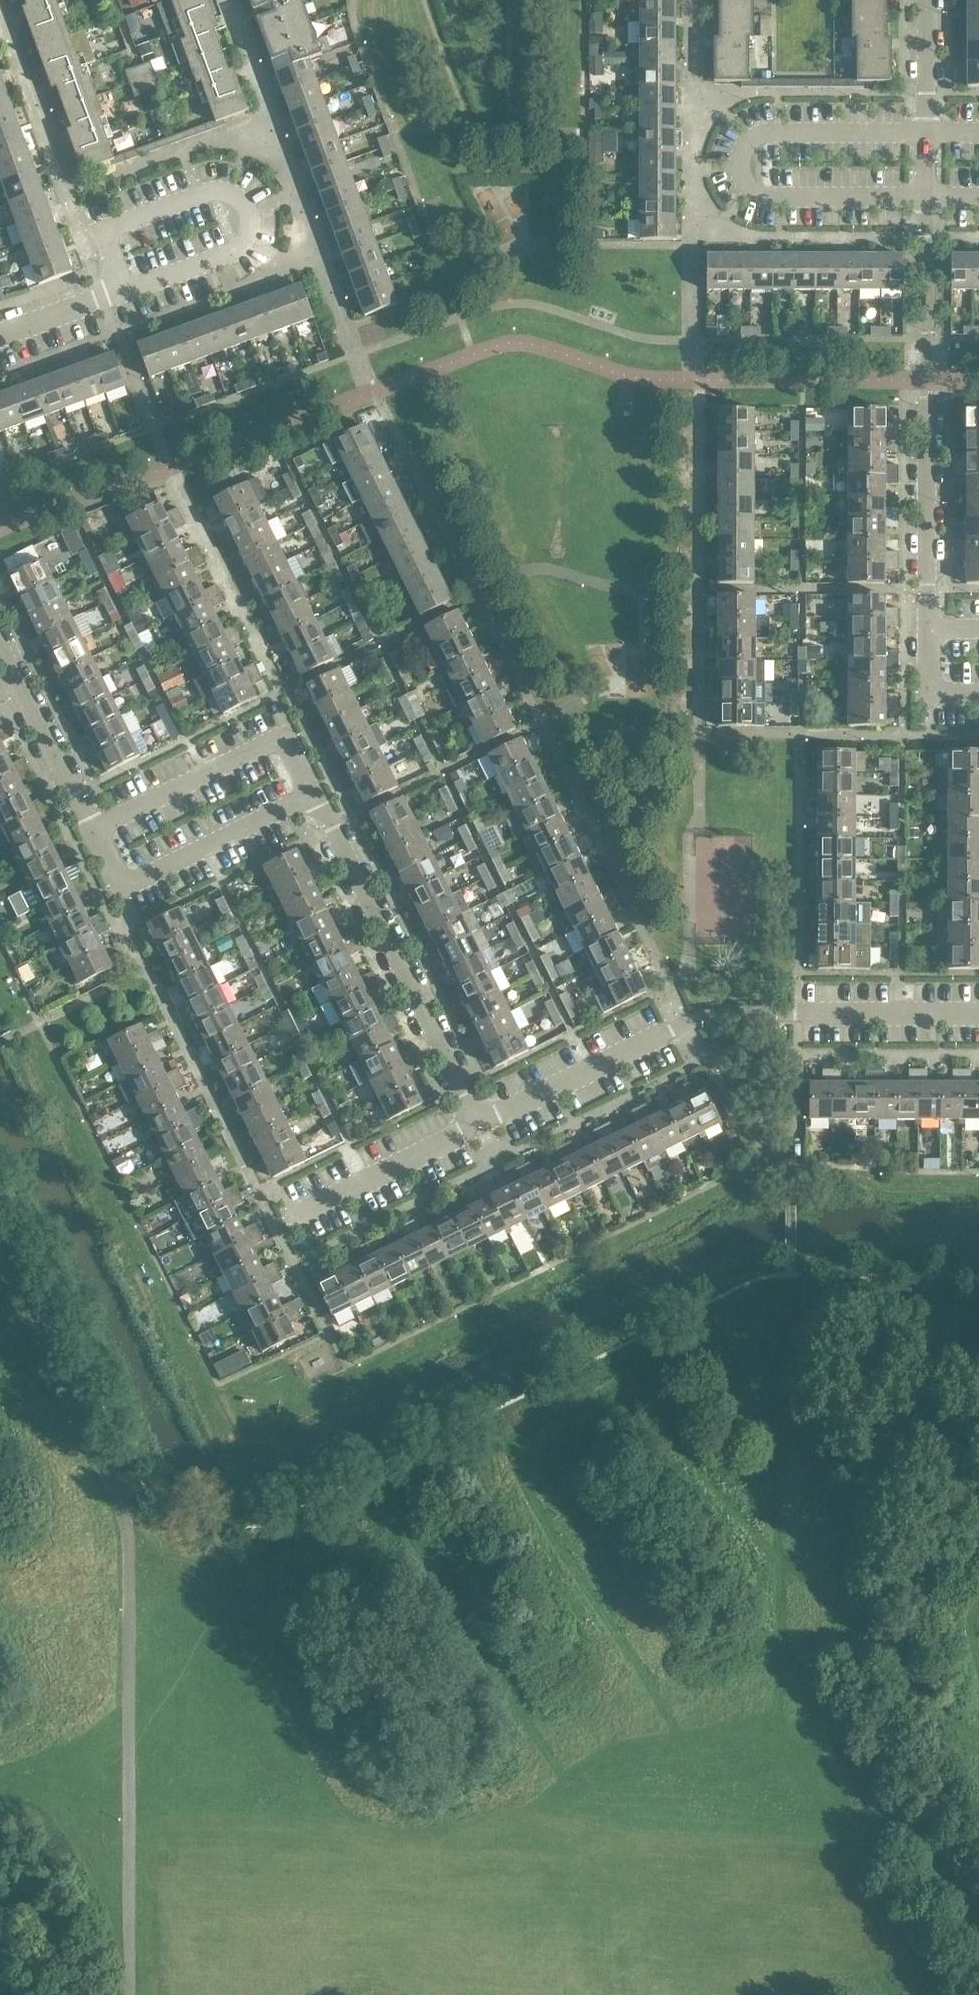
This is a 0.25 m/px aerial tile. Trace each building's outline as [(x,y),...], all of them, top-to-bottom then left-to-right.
[(56,0),(24,0),(27,7),(35,5),(38,13),(25,18),(37,49),(69,37),(56,0)] [(202,24),(215,19),(208,0),(171,0),(185,40),(181,41),(188,63),(221,51),(213,30),(206,32),(202,24)] [(297,1),(297,0),(249,0),(264,41),(311,24),(308,16),(305,7),(300,8),(297,1)] [(753,0),(718,0),(718,17),(753,17),(753,0)] [(886,0),(851,0),(851,16),(886,16),(886,0)] [(978,0),(967,0),(967,22),(978,22),(978,0)] [(675,24),(675,2),(639,2),(640,24),(675,24)] [(351,29),(342,10),(315,23),(328,50),(341,44),(337,36),(351,29)] [(602,24),(602,14),(594,14),(595,24),(602,24)] [(886,39),(886,16),(851,16),(851,39),(856,39),(856,48),(878,48),(878,39),(886,39)] [(753,39),(753,17),(718,17),(718,39),(727,39),(727,48),(749,48),(749,39),(753,39)] [(967,22),(967,43),(978,43),(978,22),(967,22)] [(322,56),(311,24),(264,41),(275,72),(308,60),(322,56)] [(675,45),(675,24),(640,24),(640,45),(675,45)] [(84,77),(81,68),(69,37),(37,49),(48,80),(60,76),(64,84),(56,87),(64,108),(96,96),(89,75),(84,77)] [(967,43),(967,65),(978,65),(978,43),(967,43)] [(675,67),(675,45),(640,45),(640,67),(675,67)] [(749,80),(749,48),(727,48),(714,48),(714,82),(741,82),(749,82),(749,80)] [(891,82),(891,50),(891,48),(878,48),(856,48),(856,80),(856,82),(864,82),(891,82)] [(248,111),(237,81),(237,79),(224,84),(221,75),(229,72),(221,51),(188,63),(196,84),(201,82),(215,121),(215,123),(223,120),(248,111)] [(358,65),(355,56),(347,59),(350,68),(358,65)] [(316,81),(308,60),(275,72),(283,93),(316,81)] [(155,75),(150,62),(138,66),(142,79),(155,75)] [(361,75),(358,65),(350,68),(354,77),(361,75)] [(967,65),(967,87),(978,87),(978,65),(967,65)] [(142,79),(138,66),(125,71),(129,84),(142,79)] [(603,77),(603,67),(595,67),(595,77),(603,77)] [(675,89),(675,67),(640,67),(640,88),(675,89)] [(160,88),(155,75),(142,79),(147,93),(160,88)] [(147,93),(142,79),(129,84),(134,97),(147,93)] [(323,101),(316,81),(283,93),(290,113),(323,101)] [(675,110),(675,89),(640,88),(640,110),(675,110)] [(5,89),(0,91),(0,114),(12,110),(5,89)] [(114,158),(103,129),(100,119),(104,118),(96,96),(64,108),(71,130),(79,127),(82,135),(70,140),(82,172),(107,162),(115,160),(114,158)] [(373,106),(369,97),(362,99),(365,109),(373,106)] [(603,110),(603,100),(595,100),(595,110),(603,110)] [(331,121),(323,101),(290,113),(298,133),(331,121)] [(376,115),(373,106),(365,109),(369,118),(376,115)] [(12,110),(0,114),(0,137),(20,130),(12,110)] [(675,132),(675,110),(640,110),(640,132),(675,132)] [(170,145),(224,125),(223,120),(215,123),(215,121),(168,138),(170,145)] [(338,142),(331,121),(298,133),(305,154),(338,142)] [(20,130),(0,137),(0,160),(27,151),(20,130)] [(675,153),(675,132),(640,132),(640,153),(675,153)] [(388,146),(384,137),(377,140),(380,149),(388,146)] [(109,167),(163,148),(161,141),(114,158),(115,160),(107,162),(109,167)] [(345,162),(338,142),(305,154),(312,174),(345,162)] [(603,153),(603,143),(595,143),(595,153),(603,153)] [(391,156),(388,146),(380,149),(383,159),(391,156)] [(27,151),(0,160),(0,178),(2,183),(35,171),(27,151)] [(603,163),(603,153),(595,153),(595,163),(603,163)] [(675,175),(675,153),(640,153),(640,175),(675,175)] [(353,182),(345,162),(312,174),(320,194),(353,182)] [(42,191),(35,171),(2,183),(9,203),(42,191)] [(675,196),(675,175),(640,175),(640,196),(675,196)] [(402,187),(399,178),(391,180),(395,190),(402,187)] [(360,202),(353,182),(320,194),(327,214),(360,202)] [(406,196),(402,187),(395,190),(398,199),(406,196)] [(49,212),(42,191),(9,203),(17,224),(49,212)] [(675,218),(675,196),(640,196),(640,218),(675,218)] [(603,206),(603,197),(595,197),(595,206),(603,206)] [(368,223),(360,202),(327,214),(335,235),(368,223)] [(57,232),(49,212),(17,224),(24,244),(57,232)] [(417,228),(414,218),(406,221),(410,230),(417,228)] [(675,240),(675,218),(640,218),(640,240),(675,240)] [(375,243),(368,223),(335,235),(342,255),(375,243)] [(421,237),(417,228),(410,230),(413,240),(421,237)] [(603,240),(603,230),(595,230),(595,240),(603,240)] [(64,253),(57,232),(24,244),(32,265),(64,253)] [(382,263),(375,243),(342,255),(350,275),(382,263)] [(72,273),(64,253),(32,265),(39,285),(72,273)] [(729,290),(729,255),(706,255),(706,290),(729,290)] [(751,290),(751,255),(729,255),(729,290),(751,290)] [(772,290),(772,255),(751,255),(751,290),(772,290)] [(794,290),(794,255),(772,255),(772,290),(794,290)] [(815,290),(815,255),(794,255),(794,290),(815,290)] [(837,290),(837,255),(815,255),(815,290),(837,290)] [(859,290),(859,255),(837,255),(837,290),(859,290)] [(880,290),(880,256),(859,255),(859,290),(880,290)] [(903,290),(903,255),(880,256),(880,290),(903,290)] [(973,290),(973,255),(951,255),(951,290),(973,290)] [(432,268),(429,259),(421,262),(425,271),(432,268)] [(390,284),(382,263),(350,275),(357,296),(390,284)] [(435,278),(432,268),(425,271),(428,280),(435,278)] [(397,304),(390,284),(357,296),(365,317),(397,304)] [(313,318),(301,285),(280,293),(292,326),(313,318)] [(292,326),(280,293),(260,300),(272,333),(292,326)] [(272,333),(260,300),(240,308),(251,340),(272,333)] [(455,314),(450,302),(436,307),(440,319),(455,314)] [(251,340),(240,308),(219,315),(231,348),(251,340)] [(231,348),(219,315),(199,323),(211,355),(231,348)] [(211,355),(199,323),(178,330),(190,363),(211,355)] [(716,336),(716,328),(706,328),(706,336),(716,336)] [(751,336),(751,328),(741,328),(741,336),(751,336)] [(761,336),(761,328),(751,328),(751,336),(761,336)] [(794,336),(794,328),(784,328),(784,336),(794,336)] [(804,336),(804,328),(794,328),(794,336),(804,336)] [(837,336),(837,328),(827,328),(827,336),(837,336)] [(847,336),(847,328),(837,328),(837,336),(847,336)] [(880,336),(880,328),(870,328),(870,336),(880,336)] [(190,363),(178,330),(158,337),(170,370),(190,363)] [(170,370),(158,337),(137,345),(149,378),(170,370)] [(329,361),(326,353),(317,357),(319,364),(329,361)] [(126,386),(114,354),(93,361),(105,394),(126,386)] [(105,394),(93,361),(73,368),(85,401),(105,394)] [(297,372),(294,365),(285,368),(288,376),(297,372)] [(85,401),(73,368),(52,376),(64,409),(85,401)] [(288,376),(285,368),(276,372),(278,379),(288,376)] [(64,409),(52,376),(32,383),(44,416),(64,409)] [(256,387),(253,380),(244,383),(247,391),(256,387)] [(44,416),(32,383),(11,391),(23,424),(44,416)] [(247,391),(244,383),(235,387),(237,394),(247,391)] [(11,391),(0,395),(0,423),(3,431),(23,424),(11,391)] [(215,402),(212,395),(203,398),(206,406),(215,402)] [(206,406),(203,398),(194,402),(197,409),(206,406)] [(753,432),(753,409),(718,409),(718,432),(753,432)] [(884,427),(884,409),(848,409),(848,432),(898,432),(898,422),(890,422),(890,425),(888,427),(884,427)] [(966,409),(966,432),(978,432),(978,409),(966,409)] [(174,417),(171,410),(162,413),(165,421),(174,417)] [(141,429),(139,422),(129,425),(132,433),(141,429)] [(375,445),(365,425),(333,440),(343,461),(375,445)] [(753,454),(753,432),(718,432),(718,453),(753,454)] [(884,453),(884,436),(888,436),(890,439),(890,441),(898,441),(898,432),(848,432),(848,453),(884,453)] [(966,432),(966,453),(978,453),(978,432),(966,432)] [(110,441),(107,433),(98,437),(100,444),(110,441)] [(100,444),(98,437),(88,440),(91,448),(100,444)] [(384,464),(375,445),(343,461),(353,480),(384,464)] [(69,456),(66,448),(57,452),(59,459),(69,456)] [(59,459),(57,452),(47,455),(50,462),(59,459)] [(753,475),(753,454),(718,453),(718,475),(753,475)] [(884,471),(884,453),(848,453),(848,475),(898,475),(898,465),(890,465),(890,468),(888,471),(884,471)] [(966,453),(966,475),(978,475),(978,453),(966,453)] [(304,466),(300,457),(293,460),(297,469),(304,466)] [(28,471),(25,463),(16,467),(19,474),(28,471)] [(394,484),(384,464),(353,480),(362,499),(394,484)] [(19,474),(16,467),(6,470),(9,477),(19,474)] [(296,484),(290,472),(282,476),(288,488),(296,484)] [(753,497),(753,475),(718,475),(718,497),(753,497)] [(884,496),(884,479),(888,479),(890,482),(890,484),(898,484),(898,475),(848,475),(848,496),(884,496)] [(966,475),(966,497),(978,497),(978,475),(966,475)] [(256,504),(246,483),(214,499),(224,520),(256,504)] [(302,496),(296,484),(288,488),(294,500),(302,496)] [(403,503),(394,484),(362,499),(372,519),(403,503)] [(320,496),(315,488),(308,491),(312,500),(320,496)] [(324,505),(320,496),(312,500),(317,509),(324,505)] [(884,514),(884,496),(848,496),(848,518),(898,518),(898,508),(890,508),(890,511),(888,514),(884,514)] [(753,518),(753,497),(718,497),(718,518),(753,518)] [(966,497),(966,518),(978,518),(978,497),(966,497)] [(137,539),(182,517),(177,508),(170,512),(171,514),(170,518),(167,519),(159,503),(127,519),(137,539)] [(413,522),(403,503),(372,519),(382,538),(413,522)] [(266,523),(256,504),(224,520),(234,539),(266,523)] [(799,518),(799,508),(791,508),(791,518),(799,518)] [(315,523),(309,511),(301,515),(307,527),(315,523)] [(178,542),(171,527),(174,525),(177,526),(179,529),(186,525),(182,517),(137,539),(146,558),(178,542)] [(753,540),(753,518),(718,518),(718,540),(753,540)] [(884,540),(884,522),(888,522),(890,525),(890,528),(898,528),(898,518),(848,518),(848,540),(884,540)] [(966,518),(966,540),(978,540),(978,518),(966,518)] [(423,542),(413,522),(382,538),(391,557),(423,542)] [(276,542),(266,523),(234,539),(243,558),(276,542)] [(321,535),(315,523),(307,527),(313,539),(321,535)] [(339,535),(334,526),(327,530),(332,539),(339,535)] [(343,544),(339,535),(332,539),(336,548),(343,544)] [(753,562),(753,540),(718,540),(718,561),(753,562)] [(884,557),(884,540),(848,540),(848,561),(898,561),(898,552),(890,552),(890,554),(888,557),(884,557)] [(966,540),(966,561),(978,561),(978,540),(966,540)] [(156,578),(201,555),(196,547),(189,550),(190,552),(189,556),(186,558),(178,542),(146,558),(156,578)] [(285,562),(276,542),(243,558),(253,578),(285,562)] [(432,561),(423,542),(391,557),(401,577),(432,561)] [(92,561),(86,549),(78,553),(84,565),(92,561)] [(334,562),(328,550),(321,553),(327,565),(334,562)] [(198,581),(190,566),(193,564),(197,565),(198,568),(205,564),(201,555),(156,578),(166,597),(198,581)] [(53,581),(43,561),(10,577),(20,597),(53,581)] [(98,573),(92,561),(84,565),(90,577),(98,573)] [(442,580),(432,561),(401,577),(411,596),(442,580)] [(753,584),(753,562),(718,561),(718,584),(753,584)] [(884,584),(884,566),(888,566),(890,568),(890,571),(898,571),(898,561),(848,561),(848,584),(884,584)] [(966,561),(966,584),(978,584),(978,561),(966,561)] [(295,581),(285,562),(253,578),(263,597),(295,581)] [(340,574),(334,562),(327,565),(333,577),(340,574)] [(799,584),(799,562),(791,562),(791,575),(782,575),(782,584),(799,584)] [(358,574),(354,565),(346,568),(351,577),(358,574)] [(362,583),(358,574),(351,577),(355,586),(362,583)] [(452,601),(442,580),(411,596),(421,616),(452,601)] [(62,600),(53,581),(20,597),(30,616),(62,600)] [(175,617),(220,594),(216,586),(209,589),(210,592),(209,595),(206,597),(198,581),(166,597),(175,617)] [(305,600),(295,581),(263,597),(272,617),(305,600)] [(111,600),(105,588),(98,592),(104,604),(111,600)] [(353,600),(347,588),(340,592),(346,604),(353,600)] [(217,620),(209,604),(212,603),(216,604),(217,606),(224,603),(220,594),(175,617),(185,636),(217,620)] [(754,618),(754,595),(718,595),(718,618),(754,618)] [(884,613),(884,595),(848,595),(848,618),(898,618),(898,608),(890,608),(890,611),(888,613),(884,613)] [(72,620),(62,600),(30,616),(39,636),(72,620)] [(117,612),(111,600),(104,604),(110,616),(117,612)] [(314,620),(305,600),(272,617),(282,636),(314,620)] [(359,612),(353,600),(346,604),(352,616),(359,612)] [(377,613),(373,604),(366,607),(370,616),(377,613)] [(798,617),(798,604),(789,604),(789,617),(798,617)] [(467,631),(457,611),(425,627),(435,647),(467,631)] [(382,621),(377,613),(370,616),(374,625),(382,621)] [(798,631),(798,617),(789,617),(789,631),(798,631)] [(754,639),(754,618),(718,618),(718,639),(754,639)] [(884,639),(884,622),(888,622),(890,625),(890,627),(898,627),(898,618),(848,618),(848,639),(884,639)] [(82,639),(72,620),(39,636),(49,655),(82,639)] [(194,655),(239,633),(235,624),(228,628),(229,630),(228,634),(225,635),(217,620),(185,636),(194,655)] [(324,639),(314,620),(282,636),(291,655),(324,639)] [(369,632),(363,620),(355,623),(361,635),(369,632)] [(137,635),(131,623),(123,627),(129,639),(137,635)] [(477,650),(467,631),(435,647),(444,666),(477,650)] [(236,659),(229,643),(232,642),(235,643),(236,645),(244,642),(239,633),(194,655),(204,675),(236,659)] [(143,647),(137,635),(129,639),(135,651),(143,647)] [(91,658),(82,639),(49,655),(59,674),(91,658)] [(334,659),(324,639),(291,655),(301,676),(334,659)] [(754,661),(754,639),(718,639),(718,661),(754,661)] [(884,657),(884,639),(848,639),(848,661),(898,661),(898,651),(890,651),(890,654),(888,656),(884,657)] [(806,661),(806,648),(797,648),(797,661),(806,661)] [(486,670),(477,650),(444,666),(454,686),(486,670)] [(403,663),(397,651),(390,655),(395,667),(403,663)] [(101,678),(91,658),(59,674),(68,694),(101,678)] [(388,670),(382,658),(375,662),(381,674),(388,670)] [(214,694),(259,672),(254,663),(247,667),(248,669),(247,673),(244,674),(236,659),(204,675),(214,694)] [(754,682),(754,661),(718,661),(718,682),(754,682)] [(806,674),(806,661),(797,661),(797,674),(806,674)] [(884,682),(884,665),(888,665),(890,668),(890,670),(898,670),(898,661),(848,661),(848,682),(884,682)] [(409,675),(403,663),(395,667),(401,678),(409,675)] [(150,677),(144,665),(136,669),(142,681),(150,677)] [(166,688),(185,680),(179,666),(160,675),(166,688)] [(349,690),(339,670),(307,686),(317,706),(349,690)] [(394,682),(388,670),(381,674),(386,686),(394,682)] [(496,689),(486,670),(454,686),(463,705),(496,689)] [(256,698),(248,682),(251,680),(254,682),(256,684),(263,680),(259,672),(214,694),(224,714),(256,698)] [(155,689),(150,677),(142,681),(148,693),(155,689)] [(110,697),(101,678),(68,694),(78,713),(110,697)] [(754,704),(754,682),(718,682),(718,704),(754,704)] [(884,700),(884,682),(848,682),(848,704),(898,704),(898,694),(890,694),(890,697),(888,700),(884,700)] [(505,708),(496,689),(463,705),(473,725),(505,708)] [(358,709),(349,690),(317,706),(326,725),(358,709)] [(419,703),(413,691),(405,695),(411,707),(419,703)] [(798,704),(798,691),(789,691),(789,704),(798,704)] [(411,707),(405,695),(398,699),(403,711),(411,707)] [(120,716),(110,697),(78,713),(87,732),(120,716)] [(424,715),(419,703),(411,707),(417,719),(424,715)] [(169,716),(163,704),(155,708),(161,720),(169,716)] [(754,726),(754,704),(718,704),(718,726),(754,726)] [(798,717),(798,704),(789,704),(789,717),(798,717)] [(884,726),(884,708),(888,708),(890,711),(890,714),(898,714),(898,704),(848,704),(848,726),(884,726)] [(417,719),(411,707),(403,711),(409,723),(417,719)] [(515,729),(505,708),(473,725),(483,745),(515,729)] [(368,728),(358,709),(326,725),(336,745),(368,728)] [(130,736),(120,716),(87,732),(97,752),(130,736)] [(175,728),(169,716),(161,720),(167,732),(175,728)] [(9,729),(5,720),(0,722),(0,733),(9,729)] [(378,748),(368,728),(336,745),(345,764),(378,748)] [(441,740),(435,728),(428,732),(434,744),(441,740)] [(1,737),(5,738),(6,741),(13,737),(9,729),(0,733),(0,738),(1,737)] [(140,756),(130,736),(97,752),(107,772),(140,756)] [(427,748),(421,736),(413,740),(419,751),(427,748)] [(531,759),(521,739),(488,755),(498,775),(531,759)] [(447,752),(441,740),(434,744),(440,756),(447,752)] [(387,767),(378,748),(345,764),(355,783),(387,767)] [(432,759),(427,748),(419,751),(425,763),(432,759)] [(854,774),(854,751),(818,751),(818,774),(854,774)] [(948,751),(948,774),(978,774),(978,751),(948,751)] [(28,767),(24,759),(17,762),(18,764),(16,768),(13,770),(6,754),(0,757),(0,781),(28,767)] [(540,778),(531,759),(498,775),(508,794),(540,778)] [(898,774),(898,761),(890,761),(890,774),(898,774)] [(17,777),(20,776),(24,777),(25,779),(32,776),(28,767),(0,781),(0,805),(25,793),(17,777)] [(397,787),(387,767),(355,783),(365,803),(397,787)] [(854,796),(854,774),(818,774),(818,796),(854,796)] [(898,787),(898,774),(890,774),(890,787),(898,787)] [(948,774),(948,795),(978,795),(978,774),(948,774)] [(550,798),(540,778),(508,794),(517,814),(550,798)] [(467,791),(461,779),(453,783),(459,795),(467,791)] [(452,798),(446,787),(438,790),(444,802),(452,798)] [(472,803),(467,791),(459,795),(465,807),(472,803)] [(47,806),(43,797),(36,801),(37,803),(36,807),(33,808),(25,793),(0,805),(0,823),(2,828),(47,806)] [(948,795),(948,817),(978,817),(978,795),(948,795)] [(854,817),(854,796),(818,796),(818,817),(854,817)] [(413,818),(402,798),(370,814),(380,834),(413,818)] [(458,810),(452,798),(444,802),(450,814),(458,810)] [(559,817),(550,798),(517,814),(527,833),(559,817)] [(898,817),(898,804),(890,804),(890,817),(898,817)] [(44,832),(37,816),(40,815),(43,816),(44,818),(52,814),(47,806),(2,828),(12,848),(44,832)] [(569,836),(559,817),(527,833),(537,853),(569,836)] [(854,839),(854,817),(818,817),(818,839),(854,839)] [(898,830),(898,817),(890,817),(890,830),(898,830)] [(948,817),(948,838),(978,838),(978,817),(948,817)] [(422,837),(413,818),(380,834),(390,853),(422,837)] [(486,830),(480,818),(472,822),(478,833),(486,830)] [(471,837),(465,825),(458,829),(463,841),(471,837)] [(492,841),(486,830),(478,833),(484,845),(492,841)] [(22,867),(67,845),(62,836),(55,840),(56,842),(55,846),(52,847),(44,832),(12,848),(22,867)] [(579,856),(569,836),(537,853),(546,872),(579,856)] [(432,857),(422,837),(390,853),(399,873),(432,857)] [(477,849),(471,837),(463,841),(469,853),(477,849)] [(948,838),(948,860),(978,860),(978,838),(948,838)] [(854,860),(854,839),(818,839),(818,860),(854,860)] [(64,871),(56,855),(59,854),(63,855),(64,857),(71,854),(67,845),(22,867),(31,887),(64,871)] [(905,860),(905,847),(897,847),(897,860),(905,860)] [(274,887),(318,864),(314,856),(307,859),(308,862),(307,865),(304,867),(296,851),(264,867),(274,887)] [(505,868),(499,856),(491,860),(497,872),(505,868)] [(588,875),(579,856),(546,872),(556,891),(588,875)] [(441,876),(432,857),(399,873),(409,892),(441,876)] [(854,882),(854,860),(818,860),(818,882),(854,882)] [(905,874),(905,860),(897,860),(897,874),(905,874)] [(948,860),(948,882),(978,882),(978,860),(948,860)] [(316,890),(308,875),(311,873),(314,874),(316,877),(323,873),(318,864),(274,887),(283,906),(316,890)] [(490,876),(484,864),(477,868),(483,879),(490,876)] [(511,880),(505,868),(497,872),(503,884),(511,880)] [(41,906),(86,884),(82,875),(74,879),(76,881),(74,884),(71,886),(64,871),(31,887),(41,906)] [(598,895),(588,875),(556,891),(565,911),(598,895)] [(451,895),(441,876),(409,892),(419,911),(451,895)] [(496,888),(490,876),(483,879),(489,891),(496,888)] [(854,904),(854,882),(818,882),(818,904),(854,904)] [(948,882),(948,904),(978,904),(978,882),(948,882)] [(83,909),(75,894),(78,892),(82,893),(83,896),(90,892),(86,884),(41,906),(51,925),(83,909)] [(517,901),(511,889),(503,893),(509,905),(517,901)] [(293,925),(338,903),(333,894),(327,898),(327,900),(326,904),(323,905),(316,890),(283,906),(293,925)] [(898,904),(898,890),(890,890),(890,904),(898,904)] [(509,905),(503,893),(496,897),(502,909),(509,905)] [(461,915),(451,895),(419,911),(428,931),(461,915)] [(607,914),(598,895),(565,911),(575,930),(607,914)] [(229,909),(223,897),(215,901),(221,913),(229,909)] [(335,929),(327,913),(330,912),(334,913),(335,915),(342,912),(338,903),(293,925),(302,945),(335,929)] [(854,925),(854,904),(818,904),(818,925),(854,925)] [(898,917),(898,904),(890,904),(890,917),(898,917)] [(948,904),(948,925),(978,925),(978,904),(948,904)] [(190,929),(180,908),(147,924),(157,945),(190,929)] [(60,945),(105,922),(101,914),(94,917),(95,920),(94,923),(91,925),(83,909),(51,925),(60,945)] [(235,921),(229,909),(221,913),(227,925),(235,921)] [(617,933),(607,914),(575,930),(585,949),(617,933)] [(470,934),(461,915),(428,931),(438,950),(470,934)] [(534,926),(528,915),(520,918),(526,930),(534,926)] [(102,948),(95,932),(98,931),(101,932),(102,934),(109,931),(105,922),(60,945),(70,964),(102,948)] [(519,934),(513,922),(506,926),(511,938),(519,934)] [(854,947),(854,925),(818,925),(818,947),(854,947)] [(948,925),(948,947),(978,947),(978,925),(948,925)] [(540,938),(534,926),(526,930),(532,942),(540,938)] [(199,948),(190,929),(157,945),(167,964),(199,948)] [(312,964),(357,942),(353,933),(345,937),(347,939),(345,943),(342,944),(335,929),(302,945),(312,964)] [(627,953),(617,933),(585,949),(594,969),(627,953)] [(480,953),(470,934),(438,950),(447,969),(480,953)] [(525,946),(519,934),(511,938),(517,949),(525,946)] [(898,947),(898,934),(890,934),(890,947),(898,947)] [(248,948),(242,936),(235,939),(241,951),(248,948)] [(354,968),(346,952),(349,951),(353,952),(354,954),(361,951),(357,942),(312,964),(322,984),(354,968)] [(854,969),(854,947),(818,947),(818,969),(854,969)] [(898,960),(898,947),(890,947),(890,960),(898,960)] [(948,947),(948,969),(978,969),(978,947),(948,947)] [(112,968),(125,961),(120,953),(113,956),(114,958),(113,962),(110,963),(102,948),(70,964),(80,984),(112,968)] [(209,967),(199,948),(167,964),(177,983),(209,967)] [(254,960),(248,948),(241,951),(247,964),(254,960)] [(489,973),(480,953),(447,969),(457,989),(489,973)] [(553,965),(547,953),(539,957),(545,969),(553,965)] [(636,972),(627,953),(594,969),(604,988),(636,972)] [(538,972),(532,961),(525,964),(531,976),(538,972)] [(559,977),(553,965),(545,969),(551,981),(559,977)] [(218,987),(209,967),(177,983),(186,1003),(218,987)] [(331,1003),(376,981),(372,972),(365,976),(366,978),(365,981),(362,983),(354,968),(322,984),(331,1003)] [(544,984),(538,972),(531,976),(537,988),(544,984)] [(646,992),(636,972),(604,988),(614,1008),(646,992)] [(499,992),(489,973),(457,989),(467,1008),(499,992)] [(267,986),(261,974),(254,978),(260,990),(267,986)] [(373,1006),(366,991),(369,989),(372,991),(373,993),(381,989),(376,981),(331,1003),(341,1022),(373,1006)] [(273,998),(267,986),(260,990),(266,1002),(273,998)] [(228,1006),(218,987),(186,1003),(196,1022),(228,1006)] [(509,1011),(499,992),(467,1008),(476,1027),(509,1011)] [(572,1004),(566,992),(559,996),(565,1008),(572,1004)] [(557,1011),(552,999),(544,1003),(550,1015),(557,1011)] [(578,1016),(572,1004),(565,1008),(570,1019),(578,1016)] [(238,1025),(228,1006),(196,1022),(205,1041),(238,1025)] [(351,1042),(395,1019),(391,1011),(384,1014),(385,1017),(384,1020),(381,1022),(373,1006),(341,1022),(351,1042)] [(293,1022),(287,1010),(280,1014),(286,1026),(293,1022)] [(518,1031),(509,1011),(476,1027),(486,1047),(518,1031)] [(563,1023),(557,1011),(550,1015),(556,1027),(563,1023)] [(393,1045),(385,1030),(388,1028),(391,1029),(393,1032),(400,1028),(395,1019),(351,1042),(360,1061),(393,1045)] [(299,1034),(293,1022),(286,1026),(292,1038),(299,1034)] [(118,1061),(163,1038),(159,1030),(151,1033),(153,1036),(151,1039),(148,1041),(140,1024),(108,1041),(118,1061)] [(247,1045),(238,1025),(205,1041),(215,1061),(247,1045)] [(528,1051),(518,1031),(486,1047),(496,1067),(528,1051)] [(160,1064),(152,1049),(155,1047),(159,1048),(160,1051),(167,1047),(163,1038),(118,1061),(127,1080),(160,1064)] [(257,1064),(247,1045),(215,1061),(225,1080),(257,1064)] [(370,1081),(415,1058),(410,1050),(403,1053),(404,1055),(403,1059),(400,1060),(393,1045),(360,1061),(370,1081)] [(306,1064),(300,1052),(292,1055),(298,1068),(306,1064)] [(412,1084),(404,1068),(407,1067),(411,1068),(412,1070),(419,1067),(415,1058),(370,1081),(379,1100),(412,1084)] [(137,1099),(182,1077),(178,1069),(171,1072),(172,1074),(171,1078),(168,1079),(160,1064),(127,1080),(137,1099)] [(266,1083),(257,1064),(225,1080),(234,1099),(266,1083)] [(312,1076),(306,1064),(298,1068),(304,1080),(312,1076)] [(832,1119),(832,1069),(822,1069),(822,1077),(825,1077),(827,1080),(827,1083),(809,1083),(809,1119),(832,1119)] [(853,1119),(853,1083),(836,1083),(836,1080),(839,1077),(841,1077),(841,1069),(832,1069),(832,1119),(853,1119)] [(875,1119),(875,1069),(865,1069),(865,1077),(868,1077),(870,1080),(870,1083),(853,1083),(853,1119),(875,1119)] [(896,1119),(896,1083),(879,1083),(879,1080),(882,1077),(884,1077),(884,1069),(875,1069),(875,1119),(896,1119)] [(918,1119),(918,1069),(908,1069),(908,1077),(911,1077),(914,1080),(914,1083),(896,1083),(896,1119),(918,1119)] [(940,1119),(940,1083),(922,1083),(922,1080),(925,1077),(928,1077),(928,1069),(918,1069),(918,1119),(940,1119)] [(962,1119),(962,1069),(952,1069),(952,1077),(955,1077),(957,1080),(957,1083),(940,1083),(940,1119),(962,1119)] [(966,1083),(966,1080),(969,1077),(971,1077),(971,1069),(962,1069),(962,1119),(978,1119),(978,1083),(966,1083)] [(179,1103),(171,1087),(174,1086),(178,1087),(179,1089),(186,1086),(182,1077),(137,1099),(147,1119),(179,1103)] [(276,1103),(266,1083),(234,1099),(244,1119),(276,1103)] [(422,1103),(434,1097),(430,1088),(423,1092),(424,1094),(423,1098),(420,1099),(412,1084),(379,1100),(387,1115),(383,1117),(385,1122),(389,1119),(389,1120),(422,1104),(422,1103)] [(721,1123),(705,1090),(689,1098),(687,1095),(688,1092),(691,1091),(687,1084),(679,1088),(701,1133),(721,1123)] [(701,1133),(679,1088),(670,1092),(674,1099),(676,1098),(679,1099),(681,1102),(666,1110),(682,1142),(701,1133)] [(325,1102),(319,1090),(311,1094),(317,1106),(325,1102)] [(331,1115),(325,1102),(317,1106),(323,1118),(331,1115)] [(156,1138),(201,1116),(197,1107),(190,1111),(191,1113),(190,1117),(187,1118),(179,1103),(147,1119),(156,1138)] [(286,1122),(276,1103),(244,1119),(253,1138),(286,1122)] [(682,1142),(666,1110),(650,1118),(649,1115),(650,1111),(652,1110),(649,1103),(640,1107),(662,1152),(682,1142)] [(662,1152),(640,1107),(631,1111),(635,1118),(637,1117),(641,1118),(642,1122),(627,1129),(643,1162),(662,1152)] [(198,1141),(193,1131),(206,1124),(201,1116),(156,1138),(166,1157),(198,1141)] [(295,1141),(286,1122),(253,1138),(263,1157),(295,1141)] [(341,1134),(335,1122),(327,1126),(333,1138),(341,1134)] [(643,1162),(627,1129),(611,1137),(610,1134),(611,1130),(613,1129),(610,1122),(601,1126),(624,1171),(643,1162)] [(624,1171),(601,1126),(593,1131),(596,1138),(599,1137),(602,1138),(604,1141),(588,1149),(604,1181),(624,1171)] [(176,1177),(220,1155),(216,1146),(209,1149),(210,1152),(209,1155),(206,1157),(198,1141),(166,1157),(176,1177)] [(305,1162),(295,1141),(263,1157),(273,1178),(305,1162)] [(604,1181),(588,1149),(572,1156),(571,1153),(572,1150),(574,1149),(571,1141),(562,1146),(584,1191),(604,1181)] [(584,1191),(562,1146),(554,1150),(557,1157),(559,1156),(563,1157),(564,1160),(549,1168),(565,1200),(584,1191)] [(218,1180),(210,1165),(213,1163),(216,1164),(218,1167),(225,1163),(220,1155),(176,1177),(185,1196),(218,1180)] [(565,1200),(549,1168),(534,1175),(532,1172),(533,1169),(536,1168),(532,1161),(524,1165),(546,1210),(565,1200)] [(546,1210),(524,1165),(515,1169),(518,1176),(521,1175),(524,1176),(526,1179),(510,1187),(527,1219),(546,1210)] [(195,1216),(240,1194),(236,1185),(228,1189),(229,1191),(228,1194),(225,1196),(218,1180),(185,1196),(195,1216)] [(527,1219),(510,1187),(495,1195),(494,1192),(495,1188),(497,1187),(493,1180),(485,1184),(507,1229),(527,1219)] [(507,1229),(485,1184),(476,1188),(480,1196),(482,1194),(486,1196),(487,1199),(472,1206),(488,1239),(507,1229)] [(237,1219),(229,1204),(232,1202),(236,1203),(237,1206),(244,1202),(240,1194),(195,1216),(204,1235),(237,1219)] [(488,1239),(472,1206),(456,1214),(455,1211),(456,1207),(458,1206),(455,1199),(446,1203),(469,1248),(488,1239)] [(469,1248),(446,1203),(438,1208),(441,1215),(444,1214),(447,1215),(449,1218),(433,1226),(449,1258),(469,1248)] [(214,1255),(259,1232),(255,1224),(248,1227),(249,1229),(247,1233),(244,1235),(237,1219),(204,1235),(214,1255)] [(449,1258),(433,1226),(417,1233),(416,1230),(417,1227),(419,1226),(416,1219),(407,1223),(429,1268),(449,1258)] [(429,1268),(407,1223),(398,1227),(402,1234),(404,1233),(408,1234),(409,1237),(394,1245),(410,1277),(429,1268)] [(256,1258),(248,1242),(251,1241),(255,1242),(256,1244),(263,1241),(259,1232),(214,1255),(224,1274),(256,1258)] [(410,1277),(394,1245),(379,1253),(377,1250),(378,1246),(381,1245),(377,1238),(368,1242),(391,1287),(410,1277)] [(391,1287),(368,1242),(360,1246),(363,1253),(366,1252),(369,1253),(371,1256),(355,1264),(371,1297),(391,1287)] [(371,1297),(355,1264),(340,1272),(338,1269),(340,1265),(342,1264),(338,1257),(330,1261),(352,1306),(371,1297)] [(233,1293),(278,1271),(274,1262),(267,1266),(268,1268),(267,1272),(264,1273),(256,1258),(224,1274),(233,1293)] [(352,1306),(330,1261),(321,1266),(325,1273),(327,1272),(331,1273),(332,1276),(316,1284),(332,1316),(352,1306)] [(275,1297),(268,1281),(271,1280),(274,1281),(275,1283),(282,1280),(278,1271),(233,1293),(243,1313),(275,1297)] [(252,1332),(297,1310),(293,1301),(286,1305),(287,1307),(286,1311),(283,1312),(275,1297),(243,1313),(252,1332)] [(295,1336),(287,1320),(290,1318),(293,1320),(294,1322),(302,1318),(297,1310),(252,1332),(262,1352),(295,1336)] [(245,1347),(214,1363),(221,1376),(252,1361),(245,1347)]
